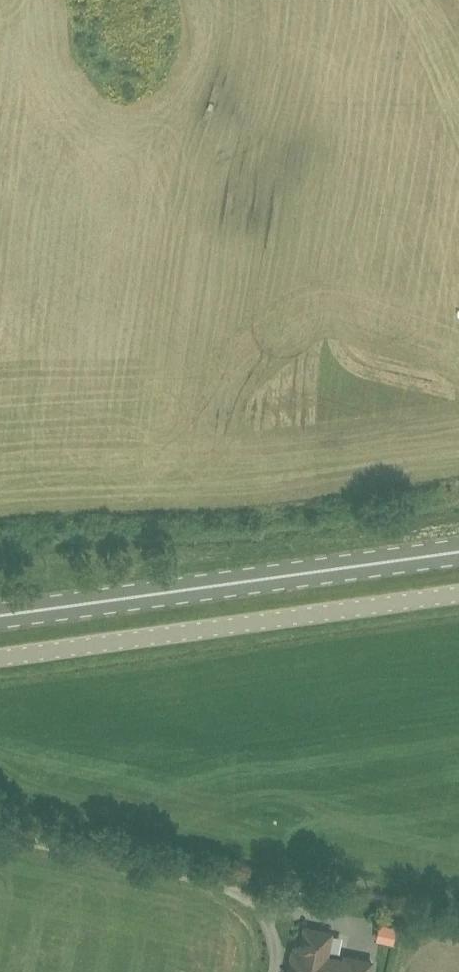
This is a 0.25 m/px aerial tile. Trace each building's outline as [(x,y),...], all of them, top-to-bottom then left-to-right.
[(368,939),(385,943),(389,927),(372,923),(368,939)] [(371,962),(345,957),(344,961),(326,958),(331,933),(305,928),(300,952),(296,952),(293,967),(291,969),(289,971),(369,971),(371,962)]
